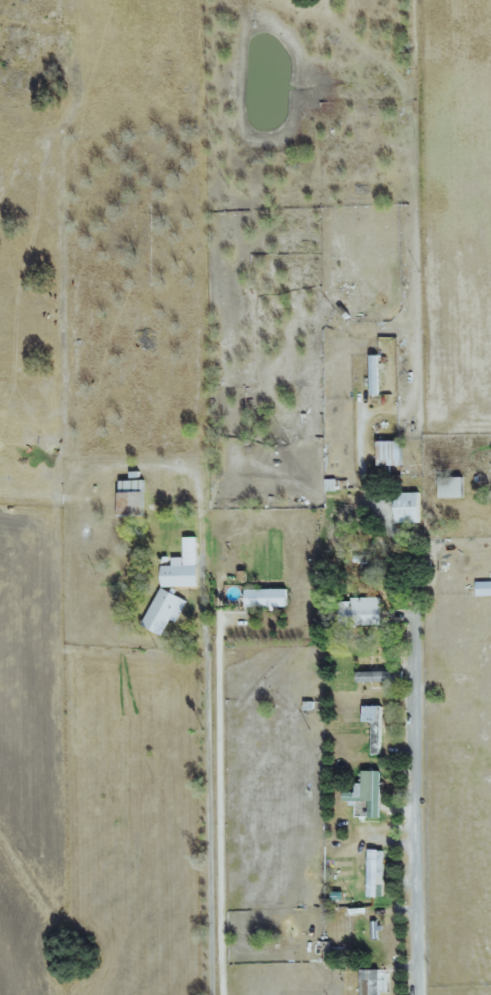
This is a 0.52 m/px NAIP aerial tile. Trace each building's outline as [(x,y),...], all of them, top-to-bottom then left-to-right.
[(380,355),(371,354),(371,394),(380,394),(380,355)] [(402,440),(379,440),(379,465),(403,465),(402,440)] [(463,476),(439,476),(440,497),(464,497),(463,476)] [(145,479),(121,479),(121,514),(145,514),(145,479)] [(421,522),(420,492),(396,492),(397,522),(421,522)] [(199,586),(198,536),(184,536),(185,557),(172,557),(173,565),(162,565),(162,586),(199,586)] [(477,581),(477,595),(490,595),(490,581),(477,581)] [(171,619),(177,622),(188,600),(161,587),(142,625),(162,635),(171,619)] [(288,588),(247,589),(247,607),(288,606),(288,588)] [(340,625),(382,625),(383,597),(351,596),(351,601),(341,601),(340,625)] [(404,670),(358,671),(358,682),(404,681),(404,670)] [(364,721),(373,721),(373,753),(381,754),(382,705),(364,705),(364,721)] [(381,817),(382,770),(364,770),(363,783),(356,783),(356,792),(344,792),(344,802),(369,802),(369,817),(381,817)] [(385,897),(386,850),(370,849),(368,896),(385,897)] [(380,969),(361,970),(362,994),(381,994),(380,969)]
